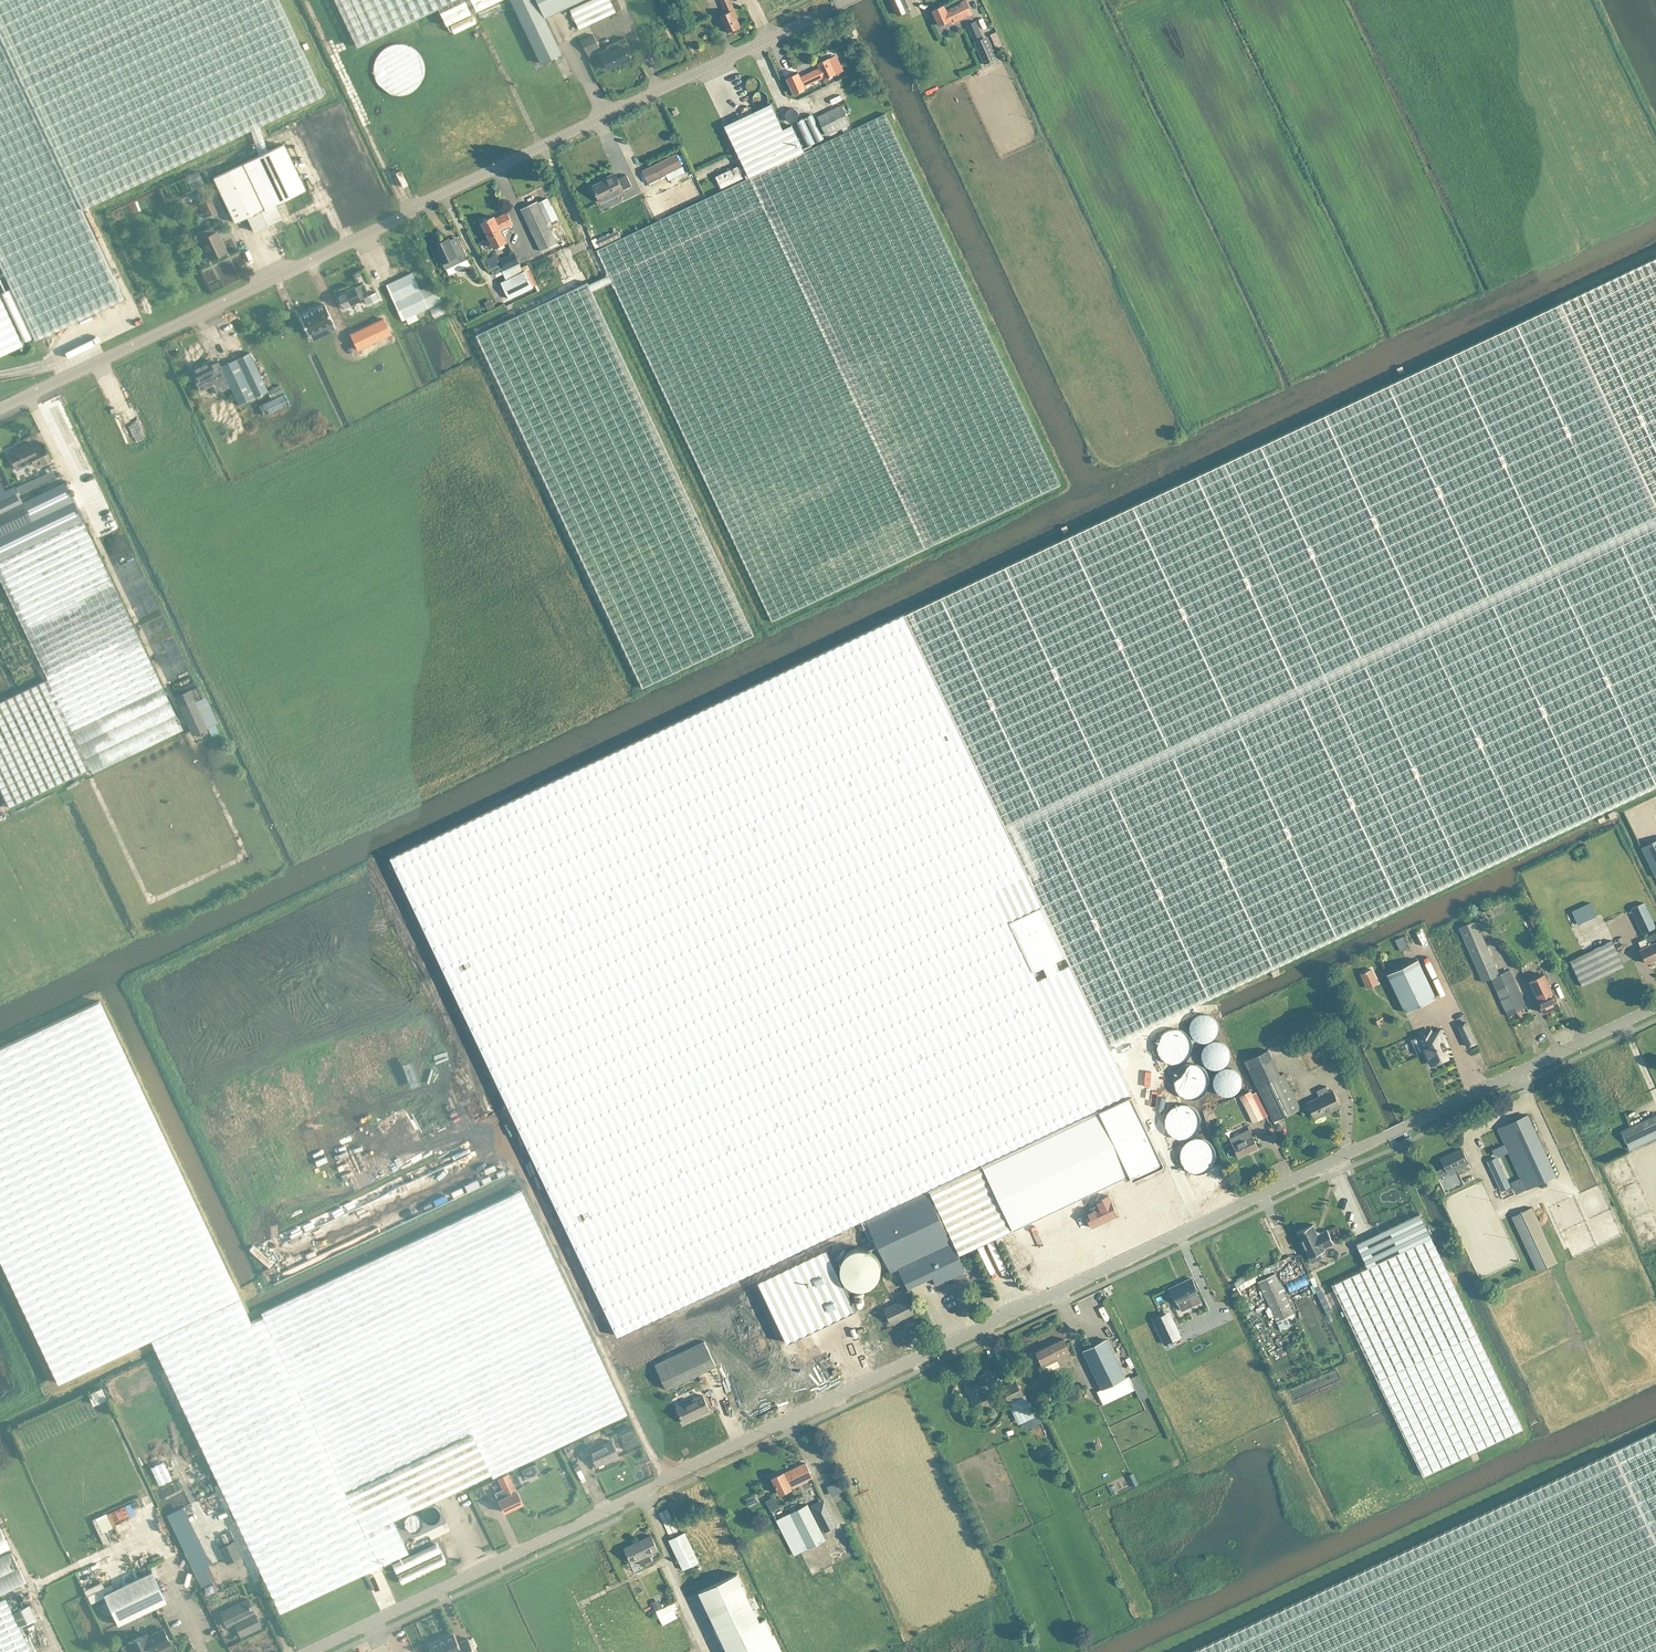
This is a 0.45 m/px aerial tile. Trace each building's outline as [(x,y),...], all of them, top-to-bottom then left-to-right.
[(35,335),(124,293),(84,207),(325,93),(281,0),(0,0),(0,260),(35,335)] [(357,42),(438,4),(446,21),(490,0),(337,0),(357,42)] [(541,59),(562,49),(545,13),(573,0),(513,0),(541,59)] [(615,8),(612,0),(581,0),(570,5),(579,25),(615,8)] [(720,16),(727,33),(740,27),(735,18),(737,17),(733,10),(734,10),(730,0),(720,0),(726,13),(720,16)] [(900,0),(890,0),(889,0),(897,18),(906,14),(900,0)] [(971,14),(969,10),(965,1),(945,10),(943,5),(932,10),(939,26),(950,21),(952,23),(971,14)] [(452,29),(476,19),(473,12),(449,21),(452,29)] [(975,21),(966,25),(974,43),(983,38),(975,21)] [(593,30),(581,36),(586,48),(599,41),(593,30)] [(606,42),(607,44),(599,48),(607,65),(629,54),(626,48),(631,45),(625,33),(606,42)] [(983,38),(974,43),(984,64),(997,58),(987,36),(983,38)] [(817,64),(819,68),(800,77),(798,73),(787,78),(794,94),(805,88),(804,86),(823,77),(824,79),(843,71),(836,55),(828,59),(817,64)] [(335,103),(322,108),(325,114),(337,108),(335,103)] [(660,219),(596,249),(687,443),(772,622),(914,555),(934,545),(1061,486),(976,306),(885,114),(804,152),(791,126),(783,130),(770,104),(724,126),(749,178),(737,183),(675,212),(660,219)] [(841,105),(817,117),(826,136),(851,124),(841,105)] [(282,213),(275,199),(306,185),(284,139),(214,173),(235,218),(247,212),(254,227),(282,213)] [(668,180),(684,173),(676,155),(642,171),(648,183),(666,174),(668,180)] [(715,177),(719,184),(741,174),(737,166),(715,177)] [(400,185),(407,183),(402,170),(395,172),(400,185)] [(606,178),(607,180),(593,187),(601,203),(623,192),(623,190),(631,186),(626,175),(617,179),(615,174),(606,178)] [(198,199),(204,213),(212,209),(205,196),(198,199)] [(521,209),(541,252),(557,244),(537,202),(521,209)] [(506,243),(505,240),(501,233),(501,232),(500,231),(512,225),(507,213),(495,219),(494,217),(482,223),(489,238),(490,238),(490,240),(489,241),(492,247),(493,246),(494,248),(506,243)] [(211,254),(226,247),(216,227),(201,235),(211,254)] [(468,259),(461,244),(453,248),(448,239),(434,246),(445,270),(468,259)] [(501,259),(506,270),(519,264),(515,253),(501,259)] [(1561,302),(1655,503),(1655,257),(1561,302)] [(498,259),(488,264),(491,270),(501,265),(498,259)] [(412,268),(386,280),(403,316),(443,297),(438,288),(424,294),(412,268)] [(505,291),(529,280),(525,271),(501,283),(505,291)] [(212,285),(220,281),(218,276),(209,279),(212,285)] [(354,283),(337,291),(343,304),(360,296),(360,295),(364,293),(364,294),(369,291),(368,291),(363,279),(354,283)] [(533,287),(529,280),(505,291),(509,299),(533,287)] [(587,282),(476,334),(642,687),(754,635),(587,282)] [(369,291),(364,294),(367,299),(379,294),(376,288),(368,291),(369,291)] [(24,341),(0,291),(0,352),(24,341)] [(309,329),(310,329),(332,318),(333,318),(325,299),(300,311),(309,329)] [(904,615),(1108,1046),(1655,785),(1655,507),(1559,303),(904,615)] [(383,314),(351,329),(358,345),(391,329),(383,314)] [(250,348),(214,365),(210,356),(193,364),(199,377),(197,378),(201,386),(227,374),(240,400),(268,386),(250,348)] [(100,378),(106,393),(111,390),(105,376),(100,378)] [(278,377),(268,381),(271,388),(281,383),(278,377)] [(110,392),(104,395),(110,405),(116,402),(110,392)] [(52,412),(61,407),(55,395),(45,400),(52,412)] [(120,402),(128,428),(144,423),(136,397),(120,402)] [(33,444),(31,438),(30,438),(22,442),(22,443),(9,449),(17,465),(33,457),(36,463),(52,456),(43,439),(33,444)] [(90,462),(77,472),(82,479),(95,469),(90,462)] [(17,482),(21,489),(56,472),(52,465),(17,482)] [(97,472),(78,481),(82,492),(102,484),(97,472)] [(23,498),(0,509),(0,574),(48,673),(0,696),(0,784),(9,803),(92,764),(73,726),(163,682),(65,478),(23,498)] [(23,498),(16,485),(7,490),(1,478),(0,479),(0,509),(23,498)] [(140,619),(160,611),(155,600),(136,608),(140,619)] [(893,630),(562,787),(785,1259),(837,1235),(845,1251),(873,1237),(889,1272),(897,1268),(907,1289),(932,1277),(936,1285),(965,1271),(958,1256),(927,1191),(837,1000),(1036,905),(1040,904),(983,782),(968,789),(893,630)] [(185,714),(201,707),(190,686),(175,693),(185,714)] [(203,722),(204,725),(208,723),(201,707),(185,714),(191,727),(203,722)] [(9,803),(0,784),(0,808),(9,803)] [(666,1389),(715,1366),(729,1397),(738,1392),(739,1393),(820,1354),(698,1097),(703,1095),(559,790),(391,860),(531,1176),(538,1173),(641,1391),(656,1383),(662,1396),(669,1393),(666,1389)] [(1641,847),(1655,877),(1655,839),(1641,847)] [(1596,916),(1590,903),(1547,923),(1553,936),(1596,916)] [(1631,909),(1643,934),(1655,928),(1643,903),(1631,909)] [(927,1191),(958,1256),(970,1250),(1020,1227),(1031,1250),(1071,1231),(1060,1208),(1074,1201),(1158,1161),(1048,929),(1036,905),(837,1000),(927,1191)] [(1523,911),(1530,923),(1537,919),(1531,907),(1523,911)] [(1459,927),(1464,941),(1482,982),(1491,978),(1507,1016),(1526,1007),(1510,970),(1499,975),(1480,931),(1488,928),(1484,917),(1476,920),(1459,927)] [(1585,946),(1594,941),(1588,929),(1579,933),(1585,946)] [(1645,938),(1649,945),(1640,950),(1647,964),(1655,959),(1655,933),(1645,938)] [(1582,986),(1624,966),(1611,941),(1570,961),(1582,986)] [(1436,998),(1419,963),(1418,960),(1387,974),(1389,978),(1405,1013),(1436,998)] [(1538,1002),(1543,1013),(1559,1005),(1554,994),(1553,995),(1544,975),(1530,981),(1539,1001),(1538,1002)] [(0,1043),(0,1254),(59,1379),(152,1335),(280,1608),(409,1547),(393,1515),(492,1469),(493,1473),(627,1410),(521,1185),(262,1308),(263,1311),(251,1317),(100,996),(0,1043)] [(1468,1035),(1456,1010),(1447,1015),(1458,1039),(1468,1035)] [(1431,1065),(1447,1058),(1443,1049),(1446,1048),(1442,1040),(1444,1039),(1440,1030),(1431,1034),(1430,1031),(1410,1040),(1417,1054),(1424,1051),(1431,1065)] [(1244,1061),(1248,1069),(1271,1058),(1268,1050),(1244,1061)] [(1279,1075),(1256,1086),(1273,1121),(1300,1108),(1283,1073),(1279,1075)] [(1327,1086),(1317,1091),(1320,1096),(1307,1102),(1315,1119),(1340,1107),(1332,1090),(1330,1092),(1327,1086)] [(1253,1123),(1263,1118),(1251,1093),(1240,1098),(1253,1123)] [(1633,1140),(1646,1134),(1655,1129),(1655,1114),(1640,1122),(1620,1131),(1626,1143),(1629,1150),(1636,1147),(1633,1140)] [(1527,1115),(1498,1128),(1521,1178),(1526,1189),(1555,1176),(1527,1115)] [(1229,1139),(1232,1145),(1233,1145),(1237,1154),(1238,1158),(1258,1149),(1251,1136),(1248,1130),(1229,1139)] [(1458,1175),(1470,1169),(1468,1163),(1468,1162),(1461,1149),(1440,1158),(1447,1173),(1456,1169),(1458,1175)] [(1509,1185),(1497,1158),(1488,1162),(1500,1190),(1509,1185)] [(1561,1180),(1564,1186),(1579,1180),(1576,1174),(1561,1180)] [(1521,1178),(1514,1181),(1519,1193),(1526,1189),(1521,1178)] [(1476,1201),(1486,1197),(1481,1184),(1471,1188),(1476,1201)] [(1096,1202),(1099,1207),(1084,1214),(1091,1228),(1117,1215),(1108,1196),(1096,1202)] [(1557,1262),(1543,1232),(1531,1208),(1511,1217),(1537,1272),(1557,1262)] [(1419,1213),(1356,1244),(1367,1268),(1331,1285),(1423,1477),(1522,1429),(1419,1213)] [(1333,1244),(1326,1229),(1326,1230),(1320,1233),(1319,1233),(1319,1234),(1315,1233),(1316,1232),(1315,1232),(1312,1225),(1313,1225),(1313,1224),(1296,1232),(1296,1233),(1297,1233),(1301,1241),(1298,1242),(1303,1252),(1305,1251),(1308,1257),(1307,1257),(1308,1258),(1325,1250),(1325,1249),(1324,1250),(1323,1248),(1332,1244),(1333,1244)] [(816,1269),(806,1272),(811,1287),(821,1285),(816,1269)] [(1236,1286),(1251,1278),(1248,1272),(1233,1280),(1236,1286)] [(1288,1289),(1308,1282),(1305,1273),(1285,1281),(1288,1289)] [(1286,1323),(1284,1319),(1293,1314),(1275,1274),(1258,1282),(1278,1326),(1286,1323)] [(1191,1279),(1170,1289),(1177,1304),(1177,1303),(1181,1311),(1192,1306),(1188,1298),(1198,1293),(1191,1279)] [(847,1296),(841,1299),(846,1311),(852,1308),(847,1296)] [(913,1313),(905,1297),(899,1300),(900,1302),(885,1310),(891,1324),(913,1313)] [(1169,1312),(1162,1315),(1153,1320),(1164,1344),(1180,1336),(1172,1319),(1169,1312)] [(1232,1332),(1236,1330),(1230,1319),(1226,1321),(1232,1332)] [(1063,1339),(1050,1345),(1036,1352),(1042,1364),(1043,1364),(1044,1366),(1058,1360),(1057,1359),(1070,1353),(1063,1339)] [(1083,1351),(1102,1390),(1126,1378),(1107,1340),(1083,1351)] [(995,1369),(972,1380),(964,1384),(974,1404),(974,1403),(974,1402),(986,1396),(987,1397),(988,1397),(985,1392),(1002,1384),(995,1369)] [(1148,1395),(1138,1375),(1130,1379),(1139,1397),(1141,1398),(1148,1395)] [(90,1395),(104,1390),(100,1378),(86,1383),(90,1395)] [(1009,1402),(1023,1396),(1016,1381),(1002,1388),(1009,1402)] [(683,1423),(710,1411),(702,1395),(676,1408),(683,1423)] [(1613,1452),(1655,1543),(1655,1431),(1613,1452)] [(991,1443),(998,1440),(996,1434),(988,1436),(991,1443)] [(614,1441),(612,1436),(590,1446),(597,1462),(609,1456),(610,1457),(619,1453),(614,1441)] [(564,1444),(567,1451),(573,1449),(569,1441),(564,1444)] [(1613,1452),(1191,1651),(1655,1651),(1655,1543),(1613,1452)] [(580,1458),(587,1473),(596,1470),(589,1454),(580,1458)] [(790,1488),(812,1477),(805,1463),(784,1474),(783,1473),(772,1478),(780,1494),(791,1489),(790,1488)] [(498,1474),(503,1484),(495,1488),(504,1508),(524,1499),(518,1486),(517,1487),(509,1469),(498,1474)] [(742,1500),(753,1497),(751,1488),(739,1491),(742,1500)] [(775,1520),(794,1556),(806,1550),(825,1540),(807,1504),(775,1520)] [(829,1510),(817,1516),(824,1531),(824,1532),(837,1526),(836,1524),(829,1510)] [(111,1552),(144,1539),(136,1518),(79,1540),(74,1529),(67,1532),(79,1563),(110,1550),(111,1552)] [(668,1540),(678,1560),(683,1570),(699,1562),(694,1552),(684,1532),(668,1540)] [(631,1563),(642,1558),(645,1563),(651,1560),(649,1555),(658,1551),(651,1535),(624,1548),(631,1563)] [(219,1543),(227,1559),(242,1551),(235,1536),(219,1543)] [(0,1554),(0,1587),(25,1576),(13,1548),(0,1554)] [(200,1564),(207,1579),(215,1575),(208,1560),(200,1564)] [(192,1580),(197,1578),(189,1561),(184,1563),(192,1580)] [(152,1566),(104,1589),(118,1620),(167,1597),(152,1566)] [(764,1618),(760,1620),(759,1618),(737,1573),(699,1591),(728,1651),(735,1651),(772,1634),(764,1618)] [(7,1595),(0,1598),(0,1651),(33,1651),(7,1595)] [(249,1595),(221,1608),(228,1622),(235,1618),(241,1632),(262,1622),(249,1595)] [(661,1613),(665,1621),(674,1616),(667,1602),(654,1608),(657,1615),(661,1613)] [(170,1636),(163,1623),(148,1631),(147,1629),(128,1638),(135,1651),(155,1651),(157,1651),(155,1646),(171,1639),(170,1636)] [(429,1640),(434,1651),(447,1651),(452,1650),(453,1651),(465,1651),(475,1647),(468,1633),(458,1638),(454,1628),(429,1640)] [(775,1641),(772,1634),(735,1651),(781,1651),(775,1641)]
